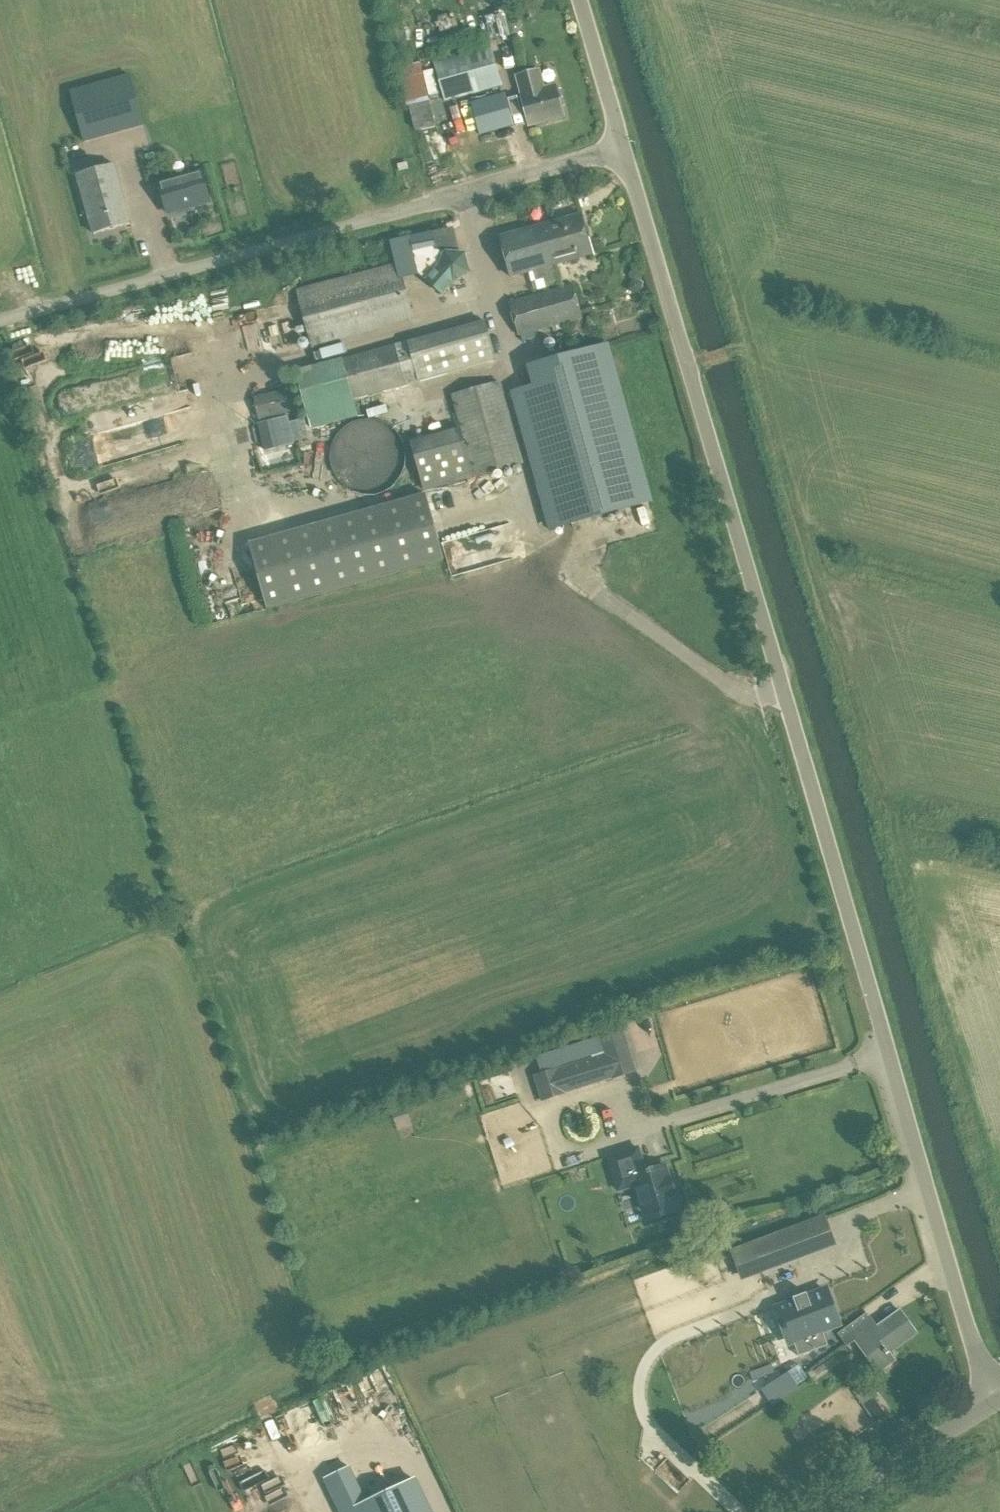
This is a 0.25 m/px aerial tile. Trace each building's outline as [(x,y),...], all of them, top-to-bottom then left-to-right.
[(510,36),(519,34),(522,28),(520,19),(507,23),(510,36)] [(490,44),(433,61),(444,100),(502,83),(490,44)] [(436,126),(421,63),(398,68),(407,107),(410,106),(415,130),(436,126)] [(538,69),(516,75),(530,124),(563,115),(555,84),(543,87),(538,69)] [(85,141),(143,125),(129,74),(71,90),(85,141)] [(503,91),(471,100),(480,132),(486,131),(513,123),(506,99),(503,91)] [(406,161),(398,164),(400,171),(408,168),(406,161)] [(94,233),(130,223),(114,164),(78,174),(94,233)] [(200,171),(159,182),(168,213),(172,212),(177,214),(191,210),(193,206),(209,201),(200,171)] [(581,215),(499,237),(511,278),(588,257),(592,256),(581,215)] [(433,232),(391,241),(396,260),(414,256),(418,273),(426,279),(425,281),(443,296),(455,282),(470,272),(464,253),(445,252),(437,249),(433,232)] [(309,347),(410,320),(394,264),(294,291),(309,347)] [(639,295),(643,284),(632,281),(629,292),(639,295)] [(514,337),(577,320),(568,287),(505,305),(514,337)] [(495,318),(296,371),(312,429),(355,417),(349,398),(506,357),(495,318)] [(553,529),(654,501),(609,342),(527,365),(533,386),(514,391),(553,529)] [(447,396),(456,428),(406,441),(418,490),(516,464),(495,383),(447,396)] [(255,398),(260,421),(291,414),(285,391),(255,398)] [(290,423),(289,416),(258,423),(264,451),(296,444),(295,442),(310,438),(306,419),(290,423)] [(249,542),(268,609),(444,559),(425,493),(249,542)] [(566,1094),(566,1093),(612,1078),(612,1080),(636,1072),(624,1033),(600,1041),(604,1052),(605,1056),(535,1078),(542,1102),(566,1094)] [(599,1036),(536,1056),(541,1071),(604,1052),(600,1041),(599,1036)] [(647,1222),(680,1212),(666,1166),(646,1172),(638,1149),(609,1158),(617,1183),(633,1178),(647,1222)] [(802,1226),(752,1245),(761,1269),(812,1250),(802,1226)] [(828,1345),(823,1331),(839,1325),(825,1289),(808,1295),(807,1293),(793,1299),(794,1301),(777,1307),(784,1325),(782,1325),(784,1330),(785,1329),(790,1343),(794,1342),(799,1356),(828,1345)] [(878,1371),(895,1359),(890,1353),(917,1333),(901,1311),(877,1327),(867,1314),(840,1334),(847,1344),(855,1339),(878,1371)] [(772,1404),(798,1387),(788,1372),(762,1389),(772,1404)] [(866,1384),(854,1392),(874,1422),(886,1414),(866,1384)] [(343,1511),(430,1511),(414,1478),(366,1501),(349,1467),(326,1478),(343,1511)]
